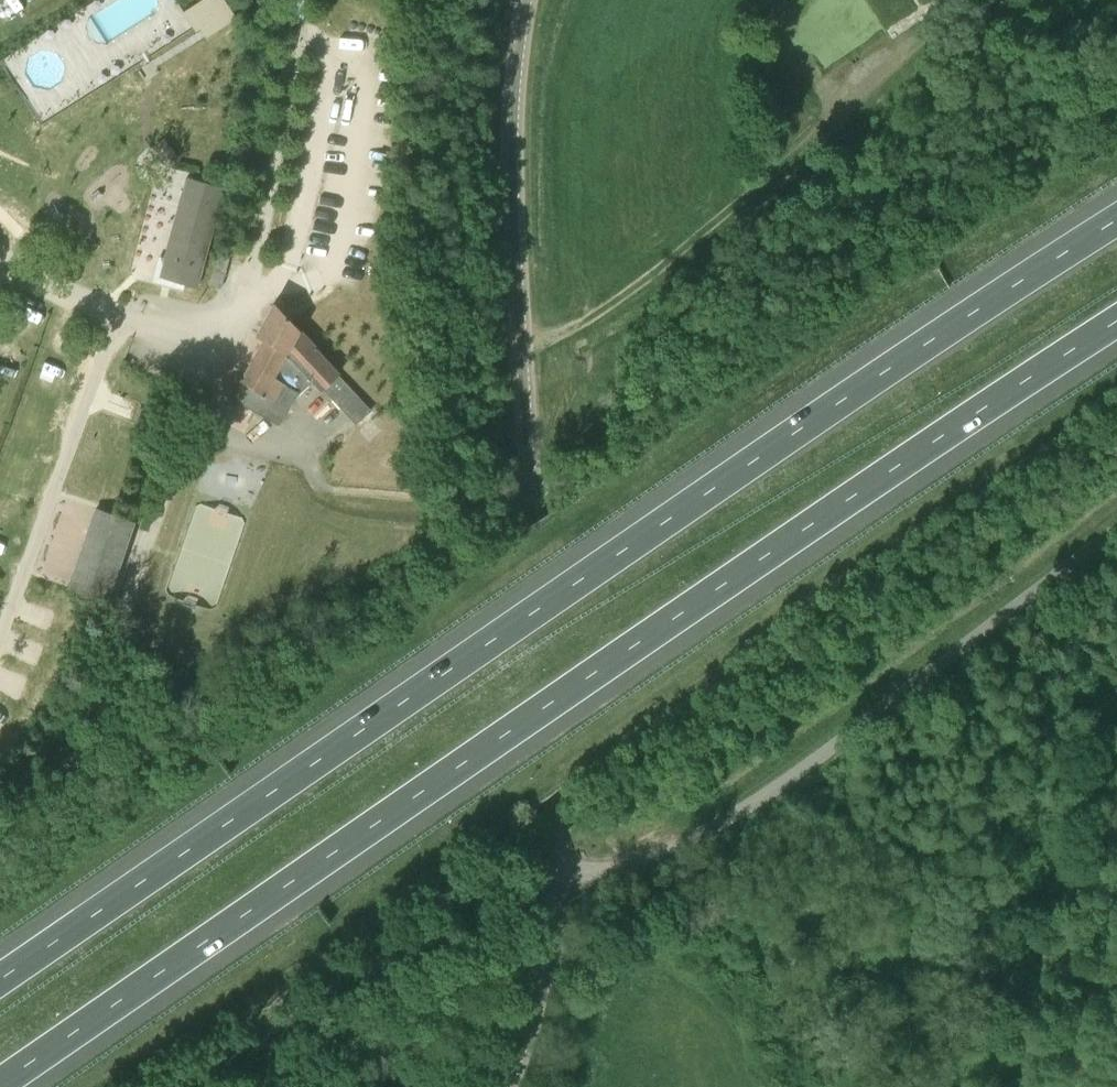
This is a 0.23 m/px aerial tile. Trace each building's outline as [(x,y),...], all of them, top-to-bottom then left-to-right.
[(224,186),(203,181),(187,176),(182,194),(188,196),(171,259),(165,257),(159,276),(197,287),(224,186)] [(225,273),(229,258),(218,255),(214,270),(225,273)] [(257,334),(264,339),(232,398),(279,425),(298,394),(312,382),(322,391),(328,385),(336,393),(331,398),(356,424),(371,410),(338,375),(340,372),(273,303),(273,304),(257,334)] [(106,602),(134,520),(96,507),(68,589),(106,602)]
